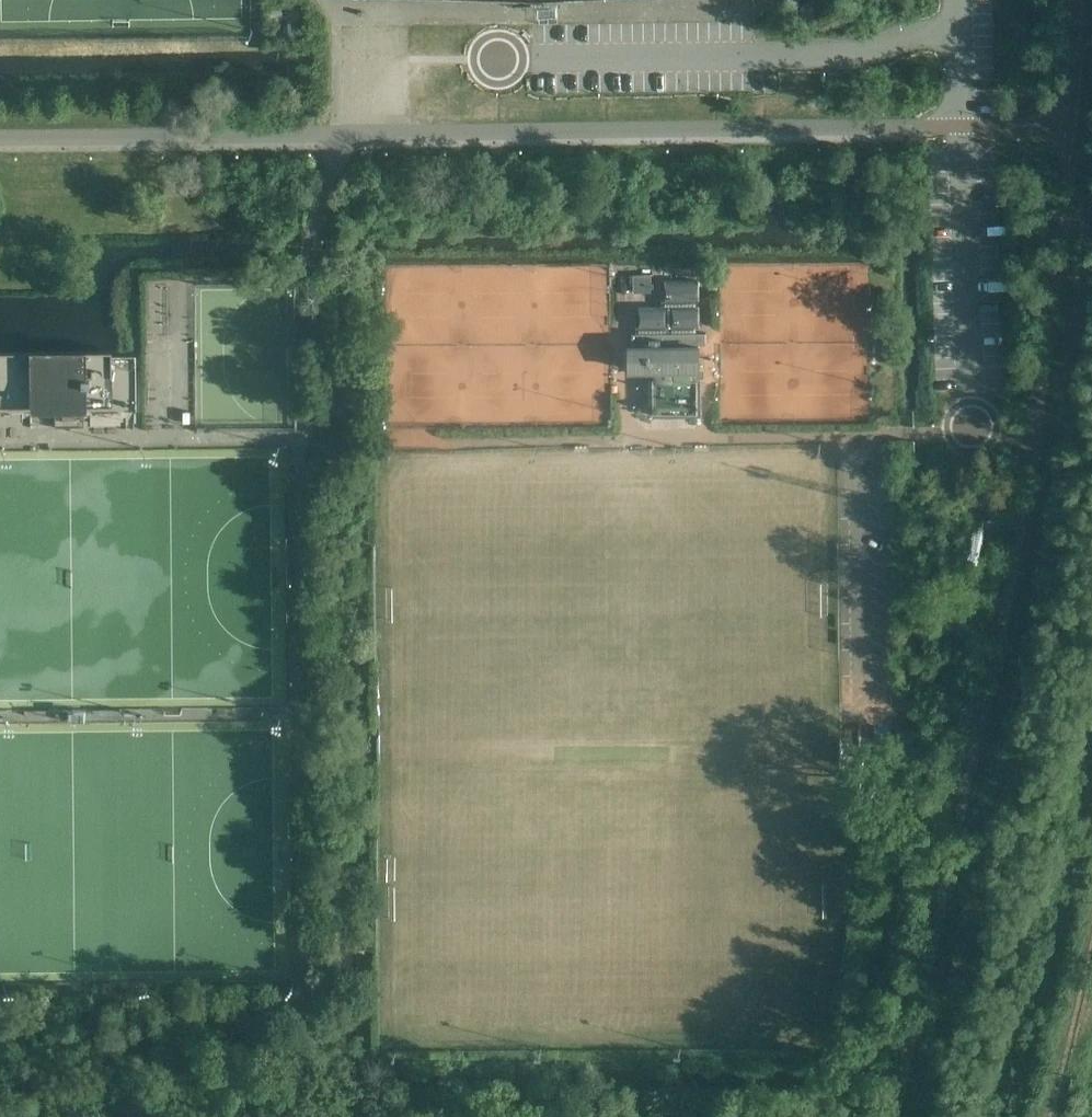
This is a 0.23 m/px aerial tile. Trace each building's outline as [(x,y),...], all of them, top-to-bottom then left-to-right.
[(634,275),(634,292),(651,292),(651,275),(634,275)] [(651,369),(651,415),(700,415),(700,378),(696,378),(696,369),(700,369),(699,346),(697,346),(697,344),(706,344),(706,333),(696,333),(696,326),(700,327),(700,311),(696,311),(696,300),(700,300),(700,281),(665,281),(665,307),(639,307),(639,334),(633,334),(633,346),(630,346),(630,370),(651,369)] [(135,356),(110,356),(110,350),(0,351),(0,413),(54,413),(54,427),(84,427),(84,412),(135,412),(135,356)]
